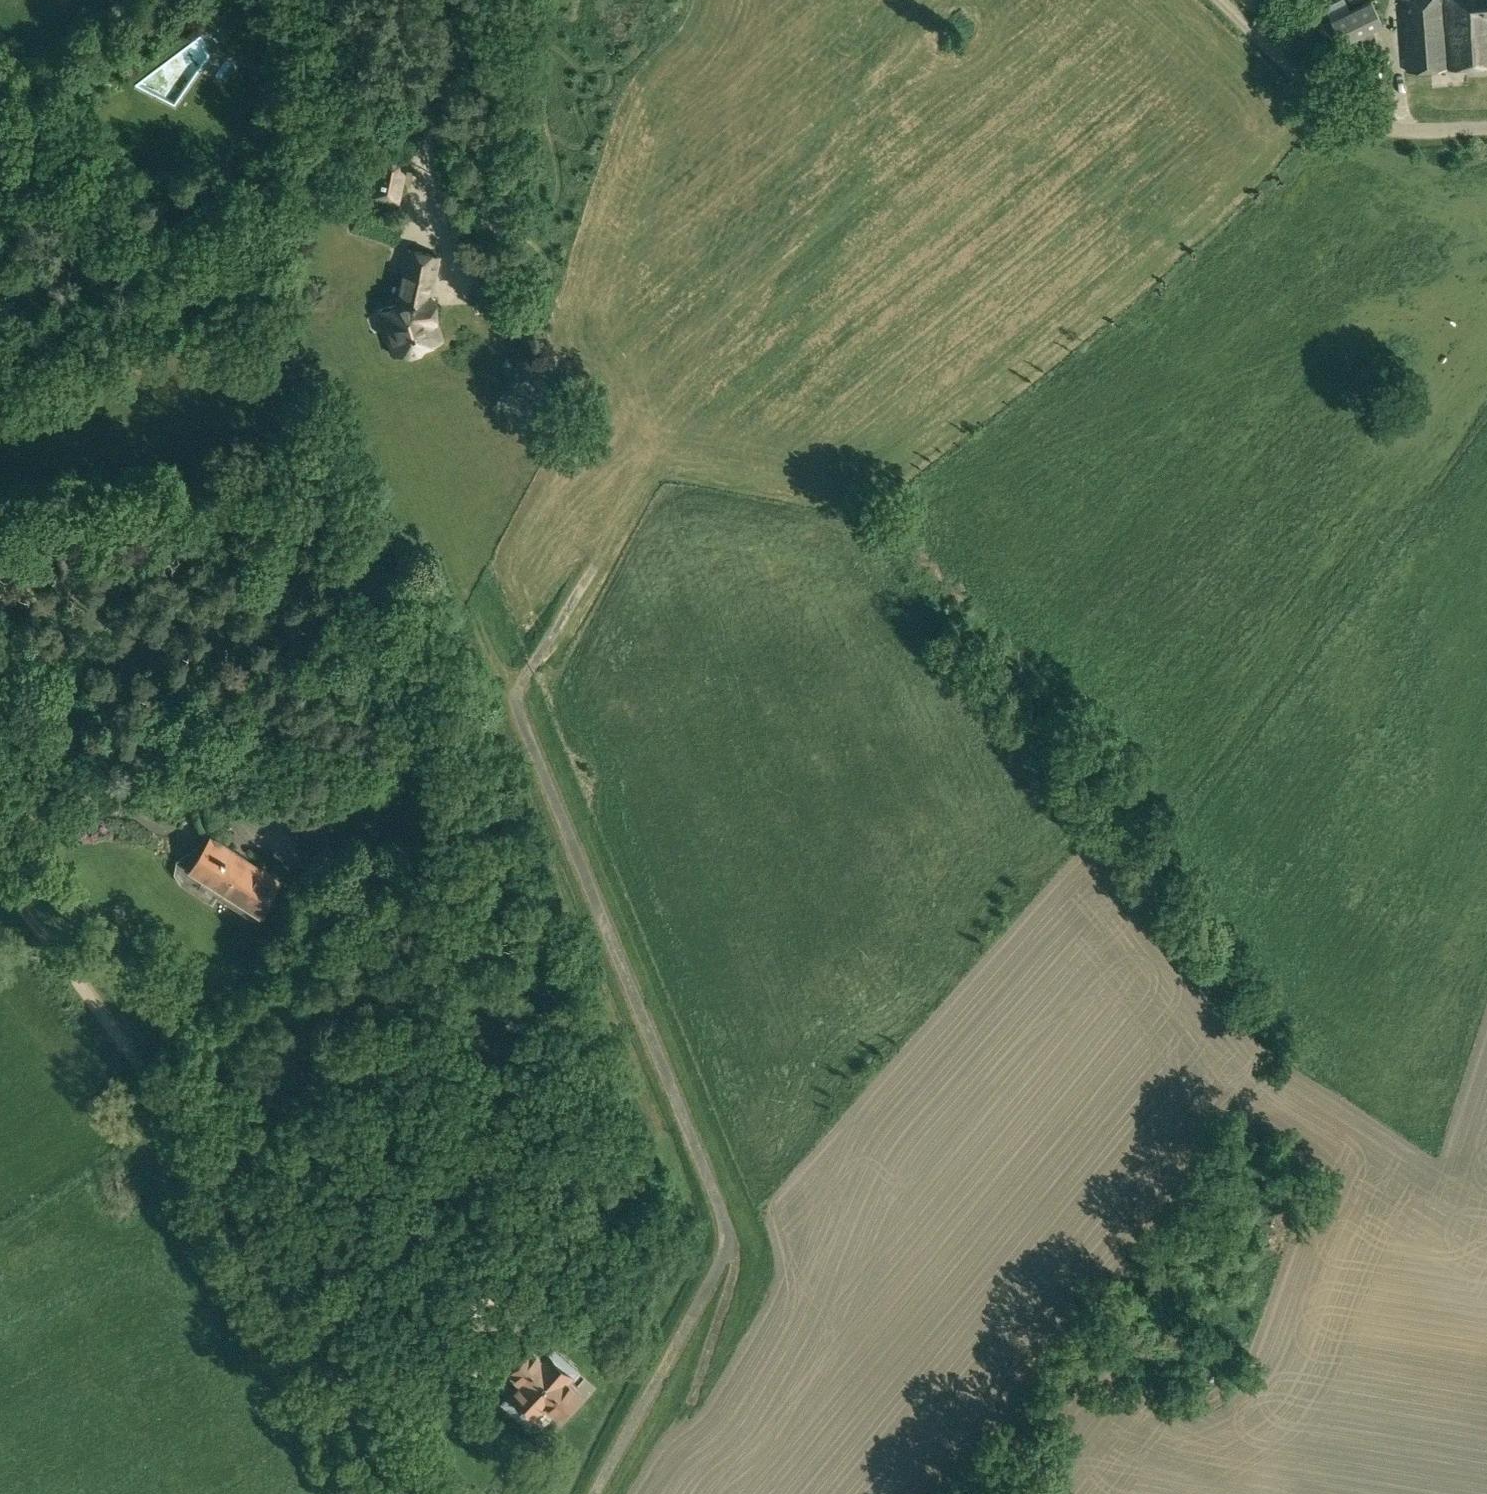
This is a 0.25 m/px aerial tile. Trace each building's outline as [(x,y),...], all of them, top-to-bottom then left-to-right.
[(1317,27),(1328,49),(1383,24),(1371,0),(1331,18),(1332,20),(1317,27)] [(1407,70),(1486,65),(1486,0),(1401,0),(1404,43),(1405,43),(1407,70)] [(371,199),(400,205),(409,159),(380,153),(371,199)] [(389,330),(397,353),(441,339),(435,320),(437,320),(436,298),(430,296),(438,255),(410,249),(399,303),(380,309),(387,331),(389,330)] [(203,877),(259,912),(280,879),(212,836),(199,856),(187,854),(178,861),(176,872),(183,881),(194,883),(203,877)] [(318,853),(349,877),(357,866),(327,842),(318,853)] [(499,1401),(525,1423),(545,1404),(552,1412),(576,1389),(566,1379),(576,1369),(551,1343),(541,1353),(533,1344),(506,1368),(516,1380),(499,1401)]
